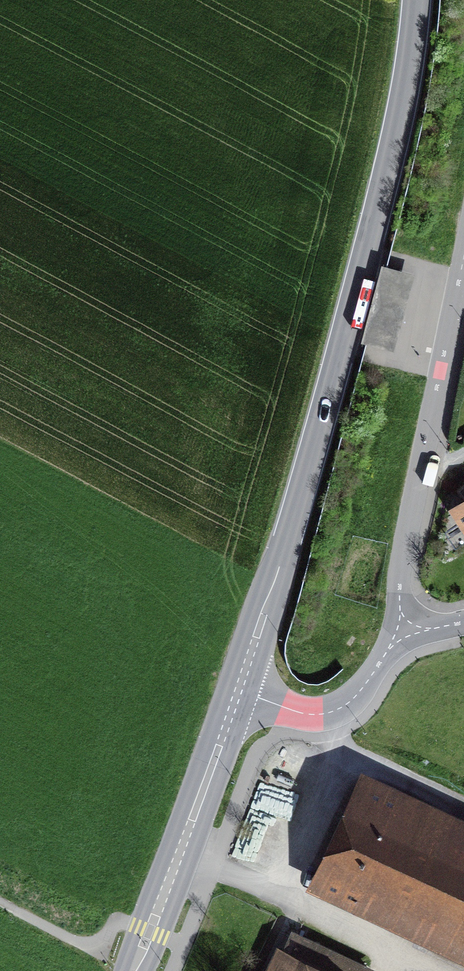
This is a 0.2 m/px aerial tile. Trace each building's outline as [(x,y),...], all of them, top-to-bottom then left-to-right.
[(454,511),(463,527),(463,504),(454,511)] [(458,843),(463,831),(463,825),(450,819),(442,835),(361,797),(327,870),(463,934),(463,846),(458,843)] [(296,938),(280,970),(365,970),(296,938)]
